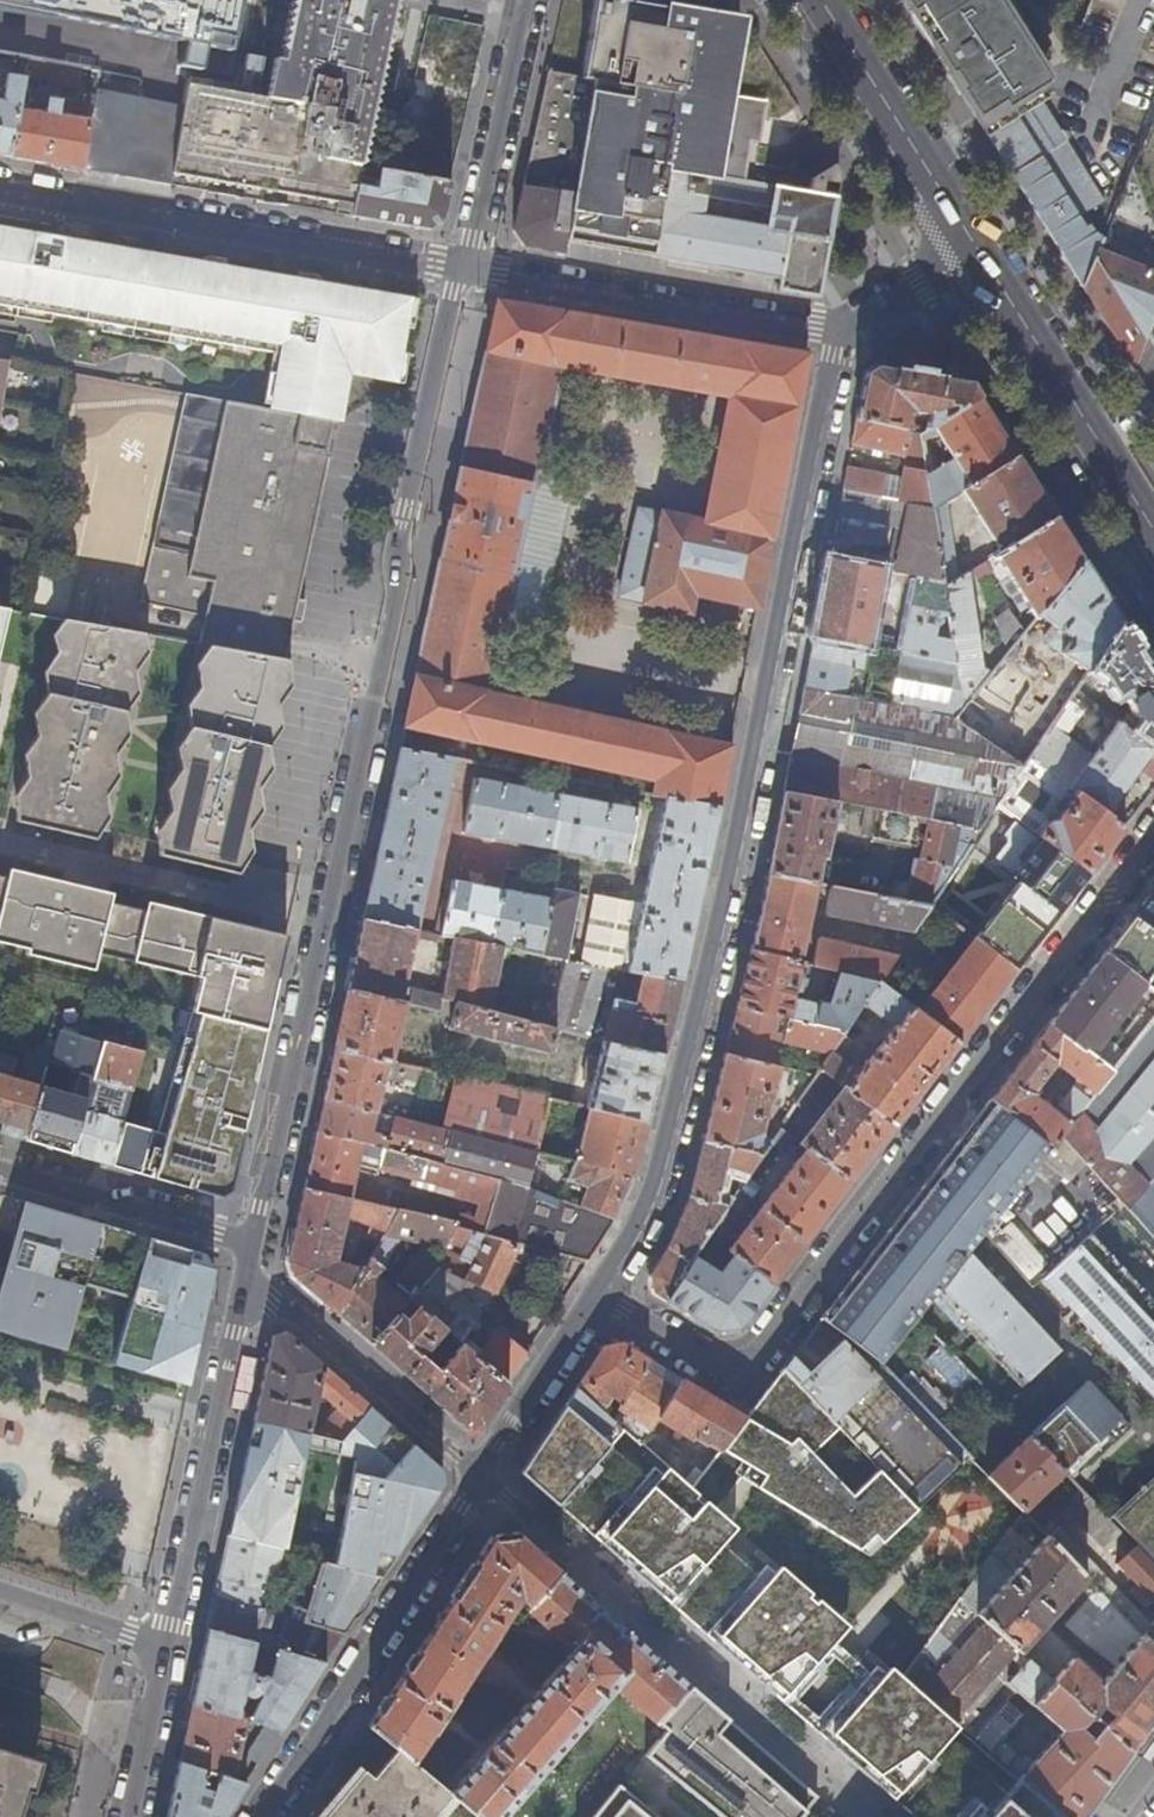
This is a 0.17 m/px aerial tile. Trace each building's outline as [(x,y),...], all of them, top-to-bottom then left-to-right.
[(101,29),(149,38),(182,43),(177,64),(204,70),(209,48),(237,54),(247,0),(0,0),(0,12),(101,29)] [(393,0),(299,0),(286,61),(276,59),(268,99),(331,109),(322,159),(358,166),(393,0)] [(605,248),(653,257),(667,168),(668,167),(748,181),(758,123),(766,124),(770,103),(729,96),(742,21),(622,0),(597,0),(583,79),(552,73),(537,145),(528,186),(524,185),(515,232),(525,246),(566,253),(568,242),(605,248)] [(950,77),(954,75),(965,92),(962,94),(971,109),(1037,67),(995,0),(902,0),(950,77)] [(12,157),(20,109),(22,100),(25,78),(28,58),(12,56),(4,94),(5,101),(0,100),(0,155),(12,157)] [(80,87),(83,68),(28,58),(25,78),(80,87)] [(1037,67),(971,109),(972,111),(988,137),(1012,123),(1048,101),(1056,96),(1045,79),(1037,67)] [(954,75),(950,77),(962,94),(965,92),(954,75)] [(358,166),(322,159),(331,109),(268,99),(189,86),(172,173),(314,198),(353,205),(351,216),(428,229),(444,219),(453,183),(358,166)] [(82,169),(93,105),(76,102),(73,118),(66,117),(67,110),(61,109),(62,101),(49,98),(46,113),(20,109),(12,157),(82,169)] [(1012,123),(1020,124),(1036,115),(1056,147),(1071,139),(1048,101),(1012,123)] [(1036,115),(1020,124),(1041,157),(1056,147),(1036,115)] [(1084,289),(1099,251),(1104,239),(1095,235),(1090,226),(1086,229),(1080,219),(1041,157),(1020,124),(1012,123),(988,137),(1084,289)] [(1041,157),(1080,219),(1110,201),(1071,139),(1056,147),(1041,157)] [(813,179),(811,192),(837,197),(841,175),(835,164),(813,179)] [(811,192),(748,181),(668,167),(667,168),(653,257),(780,279),(778,290),(820,297),(837,197),(811,192)] [(15,307),(29,232),(0,227),(0,304),(15,307)] [(29,232),(15,307),(18,308),(19,300),(52,306),(63,244),(36,240),(31,232),(29,232)] [(63,244),(52,306),(51,313),(87,319),(100,244),(71,239),(63,244)] [(113,246),(100,244),(87,319),(156,331),(168,263),(112,253),(113,246)] [(1133,369),(1153,316),(1153,273),(1099,251),(1084,289),(1133,369)] [(194,267),(168,263),(156,331),(283,355),(283,346),(307,350),(306,357),(297,356),(289,402),(342,411),(348,379),(343,373),(351,367),(391,374),(399,368),(409,311),(404,303),(329,290),(322,283),(200,261),(194,267)] [(422,752),(456,759),(477,763),(481,744),(657,782),(654,795),(668,798),(722,808),(734,747),(487,693),(534,481),(558,369),(731,398),(707,523),(665,515),(664,516),(641,511),(623,598),(646,603),(645,605),(648,606),(693,615),(696,596),(761,609),(774,540),(809,356),(500,302),(464,466),(406,727),(427,732),(422,752)] [(0,359),(0,401),(9,403),(16,363),(16,361),(0,359)] [(931,417),(930,431),(936,427),(982,398),(973,384),(877,367),(867,374),(858,419),(909,431),(913,413),(931,417)] [(230,401),(186,394),(158,523),(200,531),(230,401)] [(946,467),(930,477),(934,509),(934,512),(935,511),(958,497),(965,492),(1020,458),(982,398),(936,427),(964,472),(954,479),(946,467)] [(0,401),(0,444),(2,444),(9,403),(0,401)] [(230,401),(200,531),(191,576),(217,581),(211,614),(204,641),(290,655),(298,617),(307,619),(311,600),(301,598),(332,449),(299,442),(306,415),(287,412),(230,401)] [(289,402),(287,412),(306,415),(340,421),(342,411),(289,402)] [(340,421),(306,415),(299,442),(332,449),(340,421)] [(930,477),(925,434),(924,434),(909,431),(858,419),(853,445),(907,456),(903,470),(905,470),(903,480),(899,502),(902,503),(909,504),(934,509),(930,477)] [(1020,458),(965,492),(993,536),(982,550),(989,562),(997,557),(1057,518),(1020,458)] [(903,480),(848,468),(844,491),(899,502),(903,480)] [(897,528),(902,503),(899,502),(844,491),(839,517),(897,528)] [(934,512),(934,509),(909,504),(905,527),(919,530),(914,576),(919,577),(947,582),(935,511),(934,512)] [(1084,561),(1057,518),(997,557),(1037,620),(1041,614),(1084,561)] [(143,601),(211,614),(217,581),(191,576),(200,531),(158,523),(143,601)] [(831,559),(868,566),(872,541),(835,534),(831,559)] [(948,588),(947,582),(919,577),(905,646),(895,644),(896,640),(871,635),(882,585),(890,587),(895,583),(897,572),(868,566),(831,559),(815,638),(956,665),(953,641),(938,638),(941,627),(945,624),(948,617),(951,617),(947,589),(948,588)] [(1124,623),(1084,561),(1041,614),(1055,625),(1046,637),(1048,642),(1067,656),(1091,672),(1124,623)] [(993,571),(988,563),(973,572),(979,580),(993,571)] [(970,574),(948,588),(947,589),(951,617),(953,641),(956,665),(958,665),(963,711),(972,700),(993,674),(984,668),(970,574)] [(1001,615),(995,622),(1004,645),(1019,627),(1009,610),(1012,607),(1008,602),(999,609),(1001,615)] [(0,608),(0,716),(25,613),(0,608)] [(133,632),(68,620),(19,823),(98,841),(147,635),(133,632)] [(1124,623),(1091,672),(1090,673),(1104,683),(1112,701),(1118,704),(1126,701),(1137,722),(1142,727),(1137,735),(1133,732),(1132,733),(1153,747),(1153,672),(1124,623)] [(958,665),(956,665),(815,638),(806,690),(875,704),(932,715),(956,720),(963,711),(958,665)] [(290,661),(209,646),(199,701),(277,720),(290,661)] [(1091,672),(1067,656),(1062,664),(1059,662),(1052,673),(1047,670),(1010,725),(1041,746),(1052,729),(1090,673),(1091,672)] [(1052,673),(1059,662),(1054,659),(1047,670),(1052,673)] [(875,704),(806,690),(786,793),(839,803),(868,809),(879,811),(930,821),(982,831),(998,809),(1026,767),(956,720),(932,715),(875,704)] [(1010,725),(972,700),(963,711),(956,720),(1026,767),(1031,760),(1041,746),(1010,725)] [(199,701),(190,741),(268,760),(277,720),(199,701)] [(1109,723),(1114,726),(1117,728),(1121,723),(1113,718),(1109,723)] [(1031,760),(1070,788),(1110,817),(1153,754),(1153,747),(1132,733),(1133,732),(1121,723),(1117,728),(1114,726),(1092,758),(1052,729),(1041,746),(1031,760)] [(268,760),(190,741),(162,857),(240,875),(268,760)] [(402,748),(364,920),(418,930),(456,759),(422,752),(402,748)] [(1026,767),(998,809),(1031,832),(1038,837),(1041,839),(1051,825),(1049,818),(1066,793),(1070,788),(1031,760),(1026,767)] [(465,831),(548,848),(558,793),(477,777),(465,831)] [(1051,825),(1041,839),(1091,875),(1103,859),(1127,829),(1110,817),(1070,788),(1066,793),(1073,798),(1055,824),(1051,825)] [(558,793),(548,848),(628,864),(640,809),(558,793)] [(786,793),(770,875),(819,885),(819,883),(824,859),(828,860),(830,851),(837,851),(839,845),(831,843),(839,803),(786,793)] [(722,808),(668,798),(639,928),(629,971),(643,974),(682,982),(699,910),(722,808)] [(874,837),(879,811),(868,809),(862,835),(874,837)] [(1031,832),(998,809),(982,831),(972,846),(1000,867),(1010,853),(995,841),(1000,833),(1020,847),(1031,832)] [(922,855),(930,821),(879,811),(874,837),(872,845),(922,855)] [(912,901),(933,905),(947,885),(957,869),(972,846),(982,831),(930,821),(922,855),(912,901)] [(1038,837),(1031,832),(1020,847),(1028,852),(1038,837)] [(1041,839),(1038,837),(1028,852),(1021,861),(1018,858),(1007,873),(1012,877),(1018,870),(1067,906),(1069,903),(1091,875),(1041,839)] [(844,846),(841,861),(867,866),(871,851),(844,846)] [(977,939),(1018,970),(1030,955),(1033,950),(985,914),(998,897),(1006,903),(1004,905),(1044,935),(1061,914),(1012,877),(1007,873),(1000,867),(972,846),(957,869),(976,884),(965,898),(947,885),(933,905),(977,939)] [(976,884),(957,869),(947,885),(965,898),(976,884)] [(267,1031),(288,936),(149,903),(147,911),(112,903),(115,894),(12,870),(10,878),(0,876),(0,948),(30,957),(29,963),(95,981),(99,964),(201,993),(196,1013),(267,1031)] [(766,895),(752,951),(801,963),(819,885),(770,875),(766,895)] [(442,935),(454,937),(491,945),(501,888),(453,879),(442,935)] [(917,931),(933,905),(912,901),(834,886),(826,914),(917,931)] [(491,945),(503,947),(509,948),(511,940),(514,936),(525,938),(526,942),(524,951),(564,959),(568,959),(581,895),(554,890),(552,899),(501,888),(491,945)] [(1140,909),(1153,919),(1153,890),(1140,909)] [(598,898),(585,963),(607,967),(621,903),(598,898)] [(607,967),(617,969),(629,971),(639,928),(625,925),(630,904),(621,903),(607,967)] [(364,920),(349,989),(405,1003),(441,1012),(443,999),(491,1011),(503,947),(491,945),(454,937),(442,997),(406,988),(418,930),(364,920)] [(1149,947),(1124,929),(1105,954),(1148,986),(1153,990),(1153,941),(1149,947)] [(881,981),(909,1003),(927,978),(899,957),(821,938),(814,965),(837,971),(881,981)] [(920,1012),(960,1044),(983,1014),(1018,970),(977,939),(920,1012)] [(752,951),(739,1006),(778,1015),(789,1018),(847,1032),(866,1004),(881,981),(837,971),(827,999),(826,1006),(794,999),(803,963),(801,963),(752,951)] [(1080,986),(1051,1024),(1093,1057),(1113,1031),(1148,986),(1105,954),(1080,986)] [(548,1026),(558,1029),(590,1037),(603,992),(611,995),(617,969),(607,967),(585,963),(582,962),(575,961),(568,959),(564,959),(548,1026)] [(609,1025),(605,1040),(664,1055),(682,982),(643,974),(637,1004),(615,999),(613,1009),(607,1007),(603,1023),(609,1025)] [(846,1087),(897,1127),(930,1084),(960,1044),(920,1012),(909,1003),(881,981),(866,1004),(897,1028),(862,1074),(833,1052),(831,1055),(826,1063),(822,1069),(836,1080),(846,1087)] [(405,1003),(349,989),(340,1029),(337,1046),(393,1060),(405,1003)] [(443,999),(441,1012),(440,1013),(453,1016),(451,1030),(552,1053),(558,1029),(548,1026),(491,1011),(443,999)] [(739,1006),(727,1054),(773,1066),(780,1034),(774,1032),(778,1015),(739,1006)] [(122,1124),(109,1165),(146,1176),(220,1198),(232,1191),(267,1031),(196,1013),(192,1013),(155,1132),(122,1122),(122,1124)] [(847,1032),(789,1018),(783,1043),(831,1055),(833,1052),(847,1032)] [(1134,1048),(1114,1073),(1077,1120),(1074,1123),(1072,1126),(1062,1138),(1123,1206),(1128,1211),(1153,1182),(1153,1022),(1134,1048)] [(1054,1148),(1062,1138),(1072,1126),(1032,1094),(1058,1062),(1092,1088),(1086,1095),(1074,1086),(1059,1105),(1077,1120),(1114,1073),(1093,1057),(1051,1024),(1024,1059),(992,1101),(1054,1148)] [(105,1042),(60,1029),(51,1062),(81,1071),(95,1075),(105,1042)] [(1113,1031),(1093,1057),(1114,1073),(1134,1048),(1113,1031)] [(664,1055),(605,1040),(601,1059),(591,1057),(585,1081),(595,1084),(589,1108),(593,1109),(649,1122),(664,1055)] [(132,1091),(144,1052),(105,1042),(95,1075),(94,1080),(132,1091)] [(393,1060),(337,1046),(325,1100),(372,1110),(380,1112),(387,1079),(398,1081),(399,1079),(417,1083),(422,1067),(393,1060)] [(5,1123),(2,1134),(27,1142),(42,1092),(44,1086),(51,1062),(38,1059),(29,1064),(26,1074),(21,1073),(19,1080),(13,1077),(18,1058),(0,1053),(0,1121),(5,1123)] [(727,1054),(706,1140),(764,1156),(771,1144),(773,1142),(766,1140),(764,1135),(780,1068),(773,1066),(727,1054)] [(788,1054),(784,1069),(817,1077),(822,1069),(826,1063),(788,1054)] [(817,1077),(798,1104),(811,1113),(836,1080),(822,1069),(817,1077)] [(74,1095),(88,1099),(94,1080),(95,1075),(81,1071),(74,1095)] [(551,1100),(459,1077),(447,1128),(454,1129),(538,1152),(551,1100)] [(122,1122),(132,1091),(94,1080),(88,1099),(85,1111),(122,1122)] [(42,1092),(27,1142),(54,1149),(72,1155),(85,1111),(88,1099),(74,1095),(44,1086),(42,1092)] [(808,1149),(853,1184),(871,1160),(897,1127),(846,1087),(802,1144),(808,1149)] [(372,1110),(325,1100),(318,1131),(364,1141),(395,1150),(396,1142),(390,1140),(391,1138),(383,1136),(379,1131),(368,1128),(372,1110)] [(1040,1167),(1054,1148),(992,1101),(990,1103),(979,1117),(1040,1167)] [(1056,1108),(1074,1123),(1077,1120),(1059,1105),(1056,1108)] [(649,1122),(593,1109),(579,1163),(635,1178),(649,1122)] [(72,1155),(109,1165),(122,1124),(122,1122),(85,1111),(72,1155)] [(406,1117),(397,1150),(444,1163),(454,1129),(447,1128),(406,1117)] [(959,1143),(1020,1189),(1022,1190),(1040,1167),(979,1117),(959,1143)] [(773,1142),(771,1144),(785,1154),(796,1140),(782,1128),(773,1142)] [(538,1152),(454,1129),(444,1163),(501,1179),(530,1188),(535,1167),(589,1188),(581,1208),(616,1221),(635,1178),(579,1163),(538,1152)] [(364,1141),(318,1131),(305,1189),(401,1209),(404,1197),(354,1186),(361,1160),(381,1166),(380,1169),(415,1180),(458,1192),(456,1200),(484,1208),(483,1213),(491,1215),(501,1179),(444,1163),(397,1150),(395,1150),(364,1141)] [(764,1156),(706,1140),(692,1198),(670,1248),(654,1272),(656,1293),(668,1300),(695,1258),(710,1236),(734,1200),(727,1197),(733,1179),(746,1183),(764,1156)] [(968,1253),(984,1233),(988,1229),(1020,1189),(959,1143),(855,1278),(824,1318),(857,1342),(875,1356),(881,1362),(940,1289),(968,1253)] [(763,1208),(808,1242),(832,1211),(853,1184),(808,1149),(763,1208)] [(590,1261),(616,1221),(581,1208),(530,1188),(501,1179),(491,1215),(488,1224),(485,1235),(484,1236),(514,1244),(514,1242),(518,1244),(590,1261)] [(458,1192),(415,1180),(413,1188),(456,1200),(458,1192)] [(1128,1211),(1153,1240),(1153,1182),(1128,1211)] [(337,1314),(371,1260),(403,1209),(401,1209),(305,1189),(289,1261),(294,1276),(337,1314)] [(734,1200),(710,1236),(721,1244),(754,1201),(740,1191),(734,1200)] [(22,1202),(0,1287),(0,1319),(69,1338),(85,1285),(132,1298),(149,1239),(22,1202)] [(735,1255),(775,1284),(789,1267),(808,1242),(763,1208),(730,1251),(735,1255)] [(371,1260),(337,1314),(373,1346),(411,1301),(439,1267),(437,1266),(431,1263),(415,1255),(402,1281),(393,1291),(376,1277),(384,1267),(383,1266),(403,1240),(440,1248),(446,1250),(451,1240),(457,1228),(459,1225),(447,1221),(403,1209),(371,1260)] [(448,1215),(447,1221),(459,1225),(457,1228),(485,1235),(488,1224),(448,1215)] [(437,1266),(439,1267),(493,1292),(495,1293),(518,1244),(514,1242),(514,1244),(484,1236),(485,1235),(457,1228),(451,1240),(482,1247),(473,1266),(444,1252),(437,1266)] [(1092,1235),(1044,1279),(1153,1397),(1153,1301),(1092,1235)] [(202,1254),(149,1239),(132,1298),(112,1364),(189,1385),(210,1293),(216,1270),(202,1254)] [(444,1252),(446,1250),(440,1248),(431,1263),(437,1266),(444,1252)] [(1060,1349),(968,1253),(940,1289),(1027,1380),(1060,1349)] [(695,1258),(668,1300),(719,1331),(742,1328),(759,1306),(775,1284),(735,1255),(721,1273),(695,1258)] [(439,1267),(411,1301),(445,1330),(460,1342),(493,1292),(439,1267)] [(411,1301),(373,1346),(468,1429),(483,1426),(530,1354),(499,1330),(479,1359),(462,1345),(458,1350),(440,1336),(445,1330),(411,1301)] [(69,1338),(0,1319),(0,1331),(66,1350),(69,1338)] [(458,1350),(462,1345),(460,1342),(445,1330),(440,1336),(458,1350)] [(340,1441),(369,1407),(285,1333),(273,1337),(255,1421),(311,1434),(320,1388),(341,1406),(317,1436),(340,1441)] [(972,1459),(881,1362),(875,1356),(857,1342),(852,1349),(849,1346),(850,1346),(845,1341),(810,1372),(795,1356),(785,1369),(918,1509),(972,1459)] [(647,1364),(650,1359),(623,1342),(607,1345),(579,1388),(605,1411),(610,1405),(611,1401),(622,1407),(647,1364)] [(653,1431),(661,1419),(678,1390),(650,1373),(653,1368),(647,1364),(622,1407),(620,1410),(653,1431)] [(756,1488),(857,1553),(873,1538),(882,1542),(918,1509),(785,1369),(770,1388),(748,1417),(723,1449),(764,1476),(756,1488)] [(723,1449),(748,1417),(728,1406),(684,1379),(678,1390),(661,1419),(693,1439),(696,1435),(707,1442),(710,1441),(723,1449)] [(1064,1471),(1122,1417),(1088,1381),(1031,1435),(1064,1471)] [(579,1388),(523,1473),(579,1522),(618,1556),(657,1590),(690,1620),(728,1652),(751,1673),(784,1702),(833,1745),(880,1786),(915,1816),(1062,1816),(1022,1781),(1010,1795),(951,1743),(963,1729),(904,1676),(896,1669),(883,1684),(831,1638),(843,1623),(781,1566),(768,1583),(724,1544),(738,1529),(728,1520),(693,1489),(670,1469),(656,1484),(604,1437),(618,1422),(605,1411),(579,1388)] [(230,1535),(285,1551),(303,1450),(353,1460),(333,1565),(381,1578),(443,1483),(442,1471),(369,1407),(340,1441),(317,1436),(311,1434),(255,1421),(230,1535)] [(1071,1478),(1128,1423),(1122,1417),(1064,1471),(1071,1478)] [(1064,1471),(1031,1435),(988,1476),(1024,1510),(1064,1471)] [(1109,1518),(1112,1521),(1124,1533),(1129,1539),(1150,1559),(1153,1564),(1153,1474),(1109,1518)] [(1124,1533),(1112,1521),(1109,1518),(1107,1516),(1091,1498),(1080,1508),(1079,1519),(1109,1551),(1118,1542),(1124,1533)] [(1049,1536),(1025,1512),(962,1597),(980,1613),(1049,1536)] [(230,1535),(216,1597),(265,1612),(269,1613),(285,1551),(230,1535)] [(661,1722),(690,1686),(521,1536),(518,1537),(518,1535),(494,1539),(494,1540),(492,1541),(370,1727),(397,1749),(415,1764),(435,1734),(436,1734),(459,1700),(457,1699),(521,1602),(529,1608),(527,1611),(573,1651),(450,1793),(458,1800),(478,1816),(508,1816),(610,1702),(652,1737),(661,1722)] [(1153,1723),(1153,1646),(1143,1635),(1100,1590),(1067,1627),(1086,1644),(1117,1666),(1107,1678),(1049,1625),(1090,1579),(1049,1536),(980,1613),(1134,1750),(1153,1723)] [(1150,1559),(1129,1539),(1123,1545),(1132,1553),(1119,1565),(1153,1601),(1153,1564),(1150,1559)] [(277,1607),(275,1615),(287,1618),(344,1635),(381,1578),(333,1565),(322,1562),(321,1567),(323,1567),(310,1611),(282,1603),(277,1607)] [(265,1612),(216,1597),(209,1630),(257,1644),(265,1612)] [(904,1676),(963,1729),(1022,1781),(1062,1816),(1085,1816),(1134,1750),(980,1613),(962,1597),(904,1676)] [(287,1618),(278,1650),(325,1664),(344,1635),(287,1618)] [(1143,1635),(1153,1646),(1153,1623),(1143,1635)] [(257,1644),(209,1630),(193,1704),(239,1718),(242,1705),(245,1695),(250,1697),(254,1695),(255,1693),(258,1693),(253,1709),(249,1721),(267,1726),(282,1731),(325,1664),(278,1650),(271,1678),(250,1672),(257,1644)] [(278,1650),(257,1644),(250,1672),(271,1678),(278,1650)] [(517,1651),(508,1664),(521,1672),(529,1660),(517,1651)] [(690,1686),(661,1722),(772,1816),(775,1816),(802,1785),(690,1686)] [(661,1722),(652,1737),(610,1702),(508,1816),(772,1816),(661,1722)] [(239,1718),(193,1704),(180,1763),(204,1771),(216,1775),(241,1783),(245,1769),(238,1766),(247,1720),(239,1718)] [(242,1705),(239,1718),(247,1720),(249,1721),(253,1709),(242,1705)] [(259,1765),(282,1731),(267,1726),(248,1757),(259,1765)] [(27,1789),(33,1791),(42,1761),(0,1748),(0,1816),(19,1816),(27,1789)] [(458,1800),(450,1793),(415,1764),(397,1749),(374,1777),(359,1765),(316,1816),(444,1816),(458,1800)] [(180,1763),(168,1816),(226,1816),(247,1785),(241,1783),(216,1775),(210,1791),(199,1787),(204,1771),(180,1763)] [(216,1775),(204,1771),(199,1787),(210,1791),(216,1775)]
